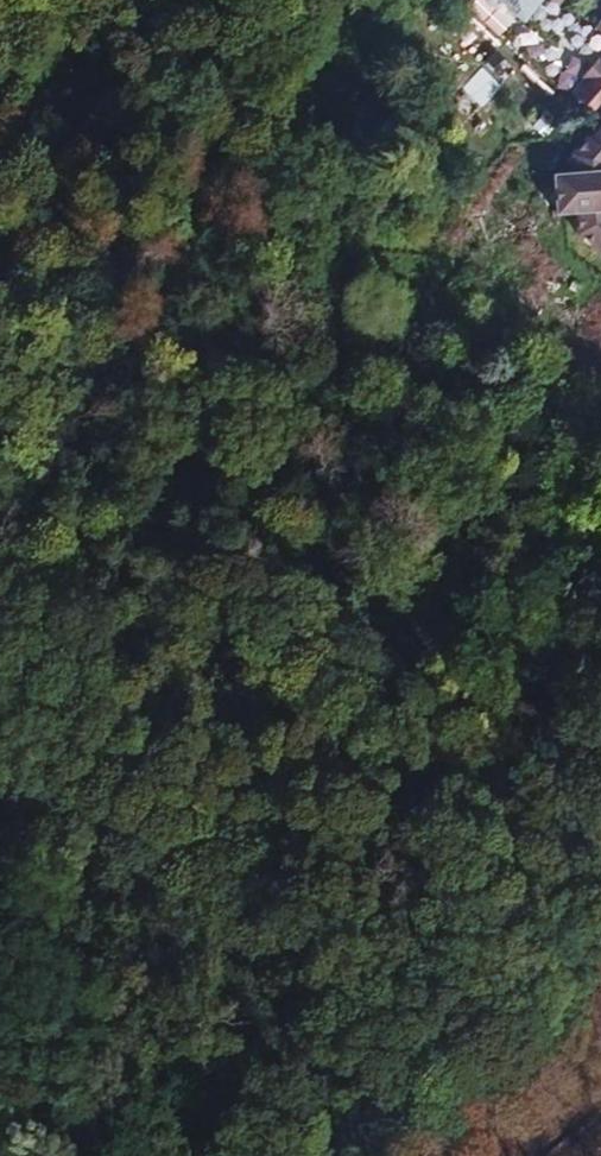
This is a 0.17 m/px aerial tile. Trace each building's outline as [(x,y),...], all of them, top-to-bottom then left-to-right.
[(477,12),(483,0),(456,0),(477,12)] [(586,64),(600,46),(600,0),(511,0),(586,64)] [(600,67),(588,82),(591,85),(577,101),(600,121),(600,67)] [(560,187),(564,224),(583,223),(585,245),(600,258),(600,143),(597,148),(594,147),(579,166),(580,185),(560,187)]
